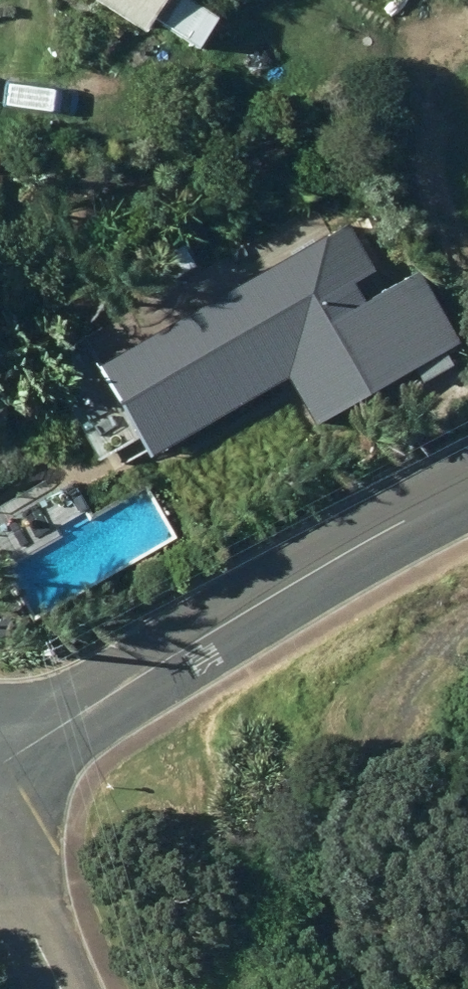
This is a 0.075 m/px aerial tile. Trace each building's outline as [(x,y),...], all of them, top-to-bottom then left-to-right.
[(146,32),(155,19),(199,48),(220,16),(194,0),(94,0),(146,32)] [(319,427),(463,342),(420,270),(370,299),(356,275),(371,267),(343,220),(95,366),(149,457),(288,375),(319,427)] [(29,465),(0,409),(0,479),(29,465)]
